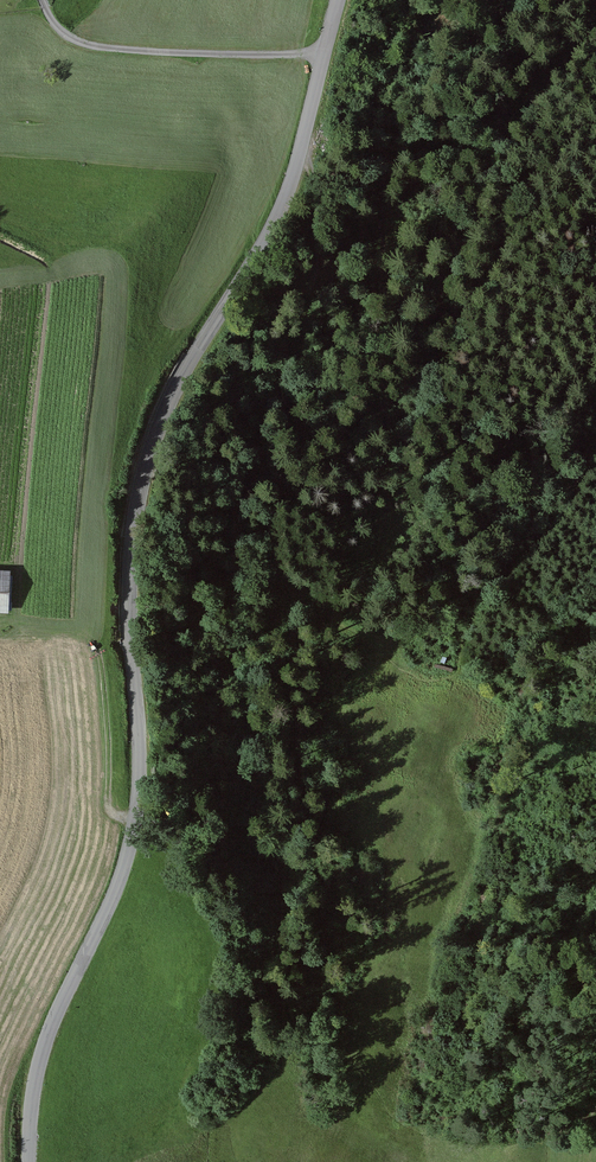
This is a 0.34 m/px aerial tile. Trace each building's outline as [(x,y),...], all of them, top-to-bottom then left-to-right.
[(0,574),(0,614),(13,614),(16,575),(0,574)]
